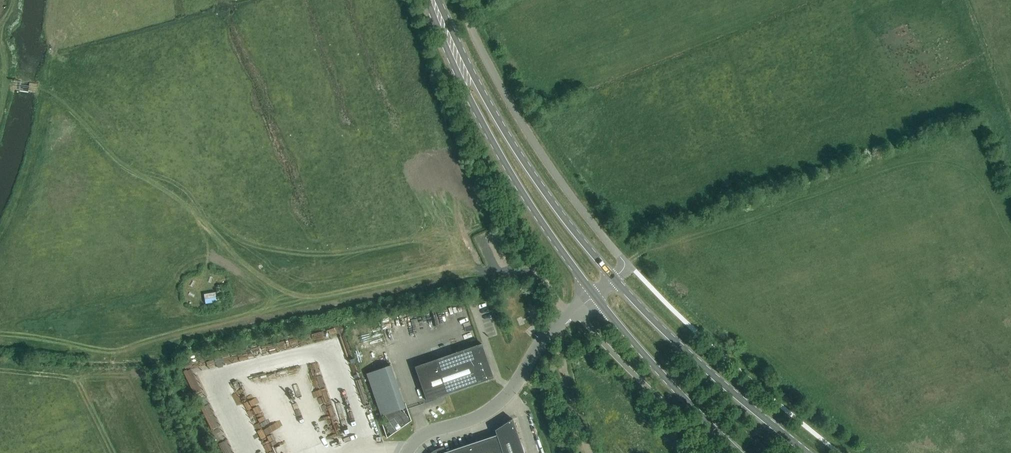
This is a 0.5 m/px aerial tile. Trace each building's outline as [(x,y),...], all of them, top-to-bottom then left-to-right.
[(494,379),(482,345),(415,368),(427,402),(494,379)] [(410,421),(404,412),(402,413),(400,411),(406,409),(391,366),(367,375),(382,417),(385,416),(389,422),(384,425),(391,435),(410,421)] [(513,419),(495,431),(497,436),(446,452),(524,452),(513,419)]
